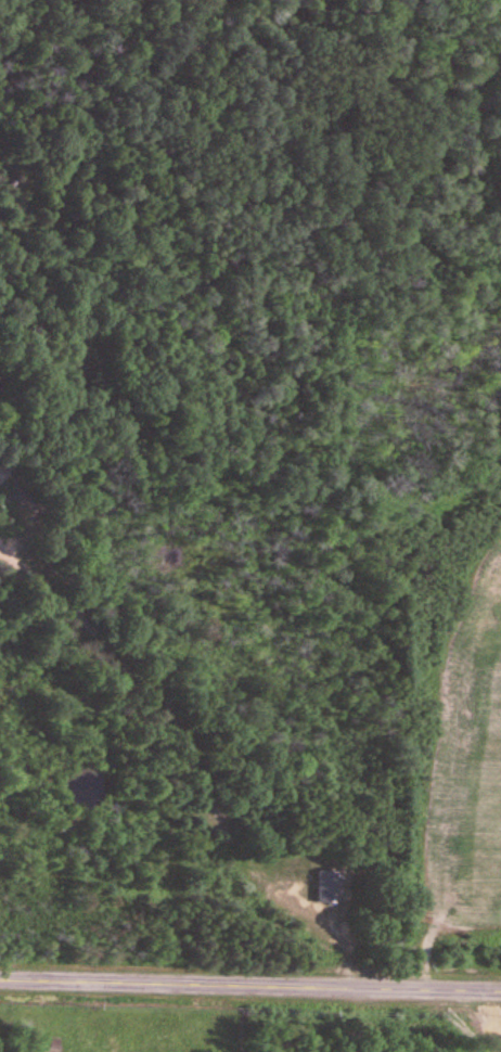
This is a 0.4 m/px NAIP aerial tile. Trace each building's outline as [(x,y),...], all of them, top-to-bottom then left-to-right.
[(341,872),(317,872),(317,904),(341,904),(341,872)]
